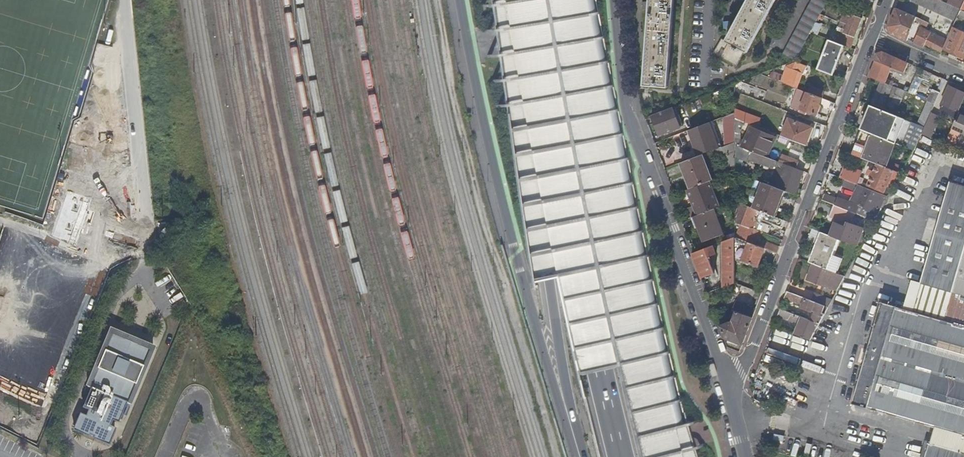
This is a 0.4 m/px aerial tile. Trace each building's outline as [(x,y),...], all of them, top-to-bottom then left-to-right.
[(645,72),(644,85),(668,87),(674,0),(650,0),(643,1),(643,9),(650,8),(648,32),(646,33),(646,40),(647,40),(646,64),(643,65),(644,72),(645,72)] [(722,39),(714,53),(737,66),(745,51),(747,52),(775,0),(748,0),(736,23),(731,24),(730,21),(723,23),(725,30),(734,27),(726,41),(722,39)] [(795,61),(811,32),(827,1),(828,0),(812,0),(783,54),(795,61)] [(956,21),(958,17),(961,10),(941,1),(939,0),(910,0),(956,21)] [(856,6),(854,11),(864,15),(866,10),(856,6)] [(889,26),(892,33),(907,40),(916,19),(920,21),(921,18),(896,7),(889,26)] [(862,18),(847,13),(844,22),(848,24),(843,36),(838,34),(835,41),(845,45),(851,48),(862,18)] [(925,43),(942,52),(944,48),(947,40),(921,27),(914,42),(923,46),(925,43)] [(949,56),(956,59),(959,55),(963,57),(963,32),(953,27),(951,32),(947,40),(944,48),(951,51),(949,56)] [(833,75),(845,45),(835,41),(830,39),(818,69),(833,75)] [(905,72),(909,63),(884,52),(877,54),(874,60),(876,61),(870,78),(881,82),(894,87),(896,81),(894,81),(891,82),(886,80),(892,67),(905,72)] [(772,70),(769,77),(783,83),(783,81),(796,87),(802,73),(804,73),(806,67),(794,62),(786,65),(782,74),(772,70)] [(914,81),(909,91),(918,95),(923,85),(914,81)] [(900,104),(905,91),(894,87),(881,82),(873,105),(885,109),(888,100),(900,104)] [(809,86),(806,92),(807,92),(821,98),(824,92),(809,86)] [(958,111),(958,112),(963,99),(963,93),(949,86),(941,104),(942,104),(958,111)] [(933,89),(928,100),(936,103),(941,92),(933,89)] [(741,111),(741,93),(736,91),(736,113),(736,118),(746,122),(755,126),(758,118),(741,111)] [(819,105),(822,98),(821,98),(807,92),(801,108),(818,115),(821,106),(819,105)] [(928,99),(918,123),(925,126),(932,112),(936,103),(928,100),(928,99)] [(958,111),(942,104),(940,109),(955,116),(958,111)] [(903,145),(912,121),(871,105),(861,129),(862,129),(896,142),(903,145)] [(676,115),(673,108),(652,115),(660,135),(684,126),(679,114),(676,115)] [(941,116),(932,112),(925,126),(922,134),(931,138),(941,116)] [(959,112),(952,128),(963,133),(963,115),(959,112)] [(726,116),(726,146),(736,142),(736,131),(736,118),(736,113),(726,116)] [(741,133),(746,122),(736,118),(736,131),(741,133)] [(789,118),(782,136),(806,145),(813,128),(789,118)] [(918,123),(912,121),(903,145),(914,149),(922,134),(925,126),(918,123)] [(697,149),(699,156),(702,155),(716,150),(717,149),(715,143),(716,142),(711,127),(695,133),(701,148),(697,149)] [(766,156),(768,151),(774,136),(751,127),(743,147),(766,156)] [(888,163),(896,142),(862,129),(853,154),(878,164),(886,167),(888,163)] [(951,131),(947,143),(956,146),(960,133),(951,131)] [(722,152),(730,174),(735,172),(735,164),(736,144),(736,142),(726,146),(717,149),(716,150),(717,153),(722,152)] [(798,188),(804,171),(796,168),(780,162),(775,160),(766,156),(743,147),(736,144),(735,164),(742,166),(742,160),(749,163),(748,165),(758,169),(757,171),(767,175),(768,173),(772,174),(774,169),(782,172),(780,176),(776,174),(772,185),(777,187),(776,188),(785,191),(800,197),(802,190),(798,188)] [(780,162),(782,156),(768,151),(766,156),(775,160),(780,162)] [(711,181),(702,155),(699,156),(681,163),(690,189),(710,181),(711,181)] [(783,155),(782,156),(780,162),(796,168),(799,161),(783,155)] [(903,169),(888,163),(886,167),(901,173),(903,169)] [(869,184),(890,194),(901,173),(886,167),(878,164),(869,184)] [(845,165),(840,177),(845,179),(856,183),(858,184),(861,186),(864,177),(861,176),(862,172),(845,165)] [(719,207),(710,181),(690,189),(688,190),(697,215),(713,209),(719,207)] [(935,428),(963,436),(963,185),(949,181),(919,283),(921,283),(913,312),(881,302),(852,403),(935,428)] [(775,216),(785,191),(776,188),(765,183),(755,209),(775,216)] [(859,191),(861,186),(858,184),(851,201),(853,202),(858,190),(859,191)] [(883,199),(886,200),(888,196),(861,186),(859,191),(858,190),(853,202),(857,203),(856,206),(825,194),(823,200),(834,204),(851,211),(867,217),(875,221),(879,214),(877,213),(883,199)] [(775,216),(755,209),(741,203),(735,217),(735,238),(765,249),(778,254),(780,247),(763,240),(762,243),(759,241),(762,233),(757,231),(762,220),(787,230),(790,222),(775,216)] [(849,219),(851,211),(834,204),(830,216),(840,220),(849,219)] [(723,235),(713,209),(697,215),(695,216),(705,242),(723,235)] [(863,226),(871,229),(875,221),(867,217),(863,226)] [(848,223),(842,239),(858,245),(859,240),(863,242),(866,234),(862,233),(864,229),(848,223)] [(827,269),(839,239),(821,232),(810,262),(814,264),(827,269)] [(723,242),(723,287),(734,283),(734,282),(735,257),(735,238),(723,242)] [(759,267),(765,249),(735,238),(735,257),(759,267)] [(716,255),(713,246),(694,253),(692,253),(702,279),(715,274),(713,268),(716,267),(714,263),(712,264),(709,257),(716,255)] [(832,288),(838,290),(846,276),(827,269),(814,264),(808,279),(825,285),(823,289),(831,292),(832,288)] [(824,309),(827,310),(829,307),(813,301),(787,291),(784,298),(802,304),(802,307),(813,311),(809,319),(813,321),(820,323),(825,314),(823,313),(824,309)] [(816,293),(813,301),(829,307),(833,300),(816,293)] [(732,321),(720,326),(724,337),(728,347),(740,352),(743,345),(753,318),(756,310),(736,302),(733,311),(732,315),(734,316),(732,321)] [(820,323),(813,321),(809,319),(780,308),(778,315),(799,323),(795,334),(811,340),(815,332),(820,323)] [(152,352),(155,346),(112,329),(110,334),(112,335),(111,338),(109,338),(104,349),(106,350),(104,353),(102,352),(97,364),(99,365),(99,366),(97,365),(91,380),(93,380),(92,381),(90,380),(88,386),(93,387),(85,407),(89,409),(87,414),(82,412),(76,428),(91,434),(94,435),(109,442),(116,426),(111,424),(113,419),(118,421),(126,401),(131,403),(133,398),(131,397),(132,394),(134,395),(139,383),(137,382),(139,379),(141,380),(145,370),(143,369),(144,366),(146,367),(151,355),(149,354),(150,351),(152,352)] [(788,348),(790,343),(774,338),(772,343),(788,348)] [(768,357),(766,365),(785,369),(787,362),(768,357)] [(935,428),(931,442),(963,451),(963,436),(935,428)] [(931,442),(930,442),(925,456),(963,456),(963,451),(931,442)]
